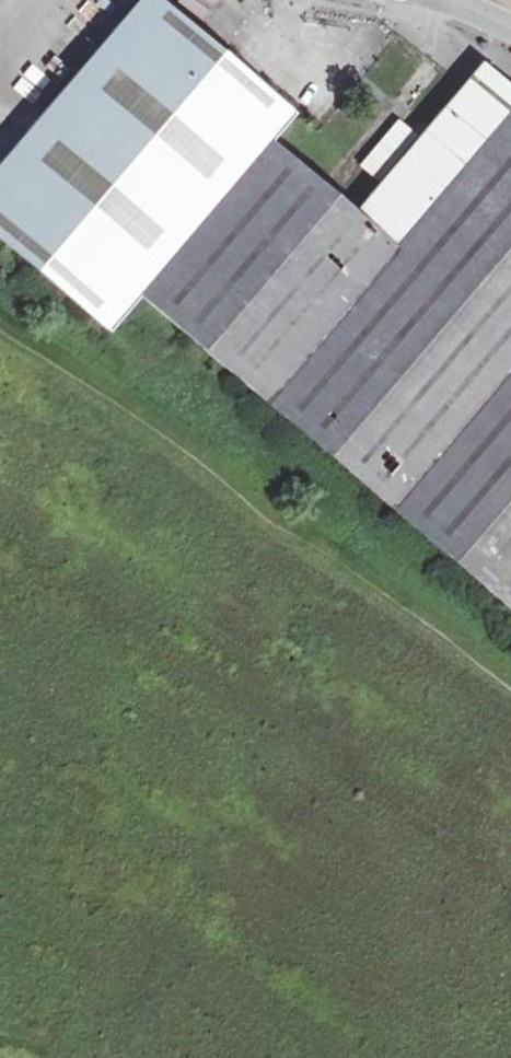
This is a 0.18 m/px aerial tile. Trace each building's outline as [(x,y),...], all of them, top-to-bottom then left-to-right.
[(0,163),(0,238),(110,332),(141,295),(510,609),(510,88),(482,64),(472,76),(461,89),(403,158),(356,213),(271,142),(296,113),(199,31),(163,0),(139,0),(0,163)]
